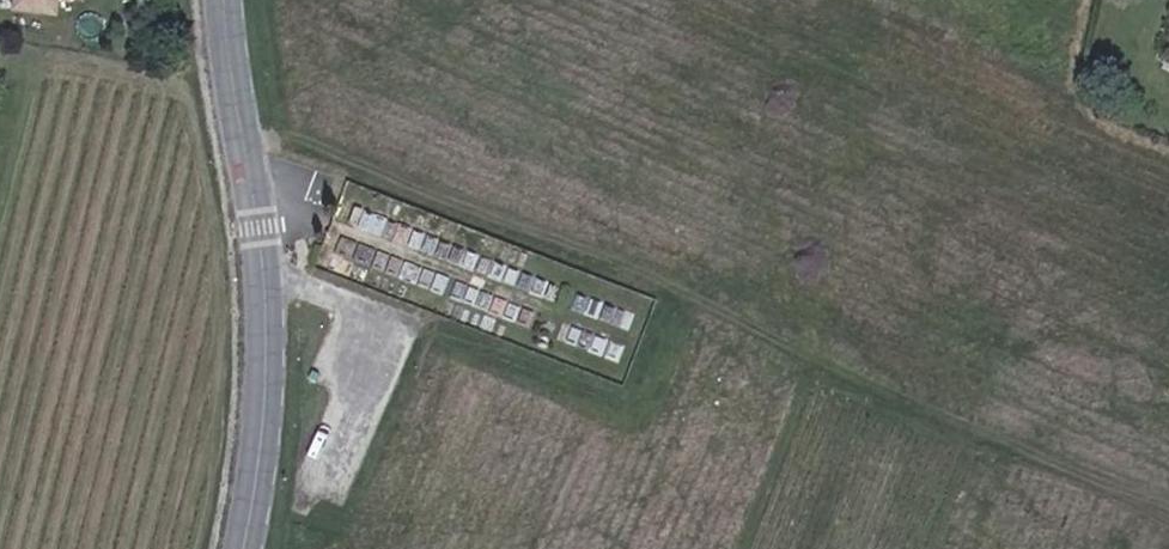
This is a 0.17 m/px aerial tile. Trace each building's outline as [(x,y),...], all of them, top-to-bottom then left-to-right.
[(21,11),(67,19),(68,0),(23,0),(21,11)]
